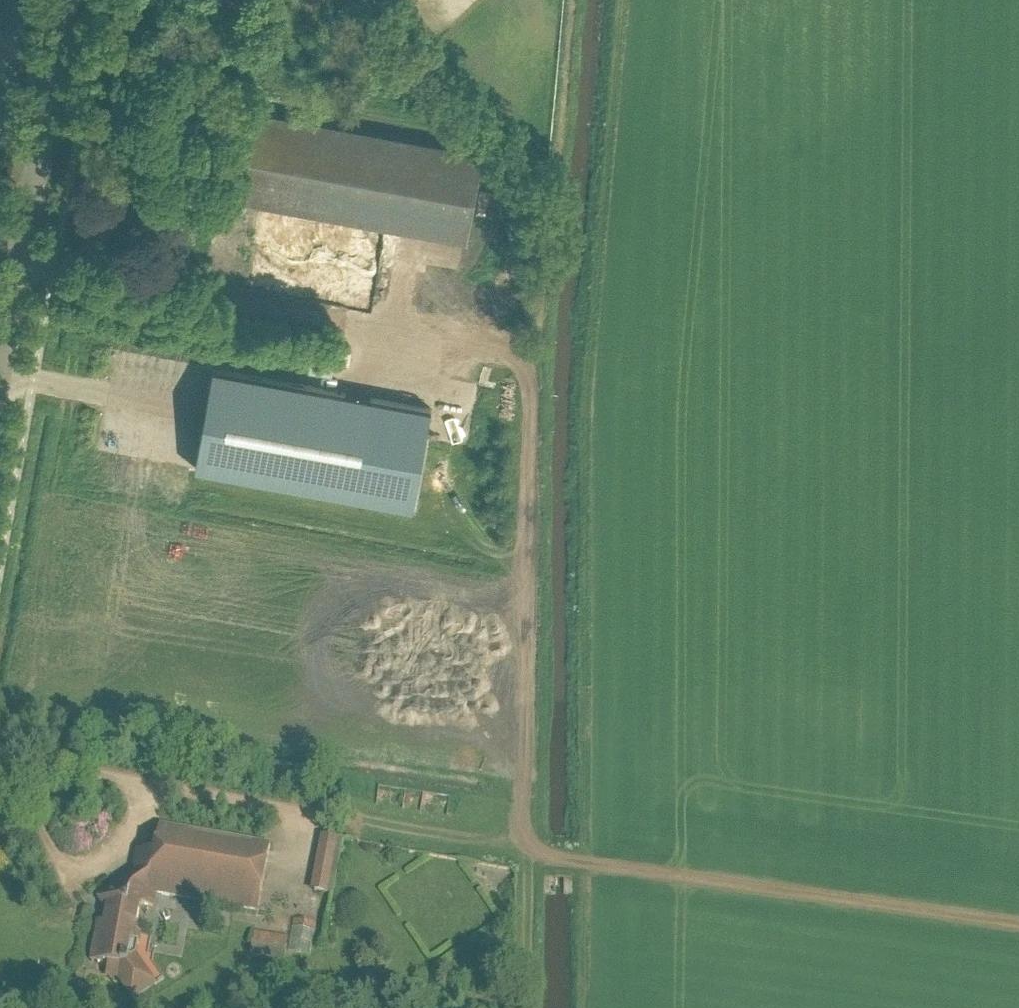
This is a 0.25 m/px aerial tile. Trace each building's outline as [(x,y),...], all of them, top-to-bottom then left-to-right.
[(246,196),(464,236),(479,152),(261,112),(246,196)] [(432,406),(214,366),(195,466),(413,507),(432,406)] [(403,803),(435,813),(439,799),(407,790),(403,803)] [(98,931),(92,964),(126,970),(130,975),(120,982),(133,1002),(155,986),(136,958),(140,936),(135,935),(140,906),(153,908),(155,894),(258,912),(270,845),(159,825),(152,862),(136,859),(131,888),(120,886),(119,885),(98,900),(107,912),(103,931),(98,931)] [(311,888),(329,891),(340,838),(322,835),(311,888)] [(267,935),(263,958),(288,962),(290,951),(312,955),(317,923),(293,918),(289,939),(267,935)]
